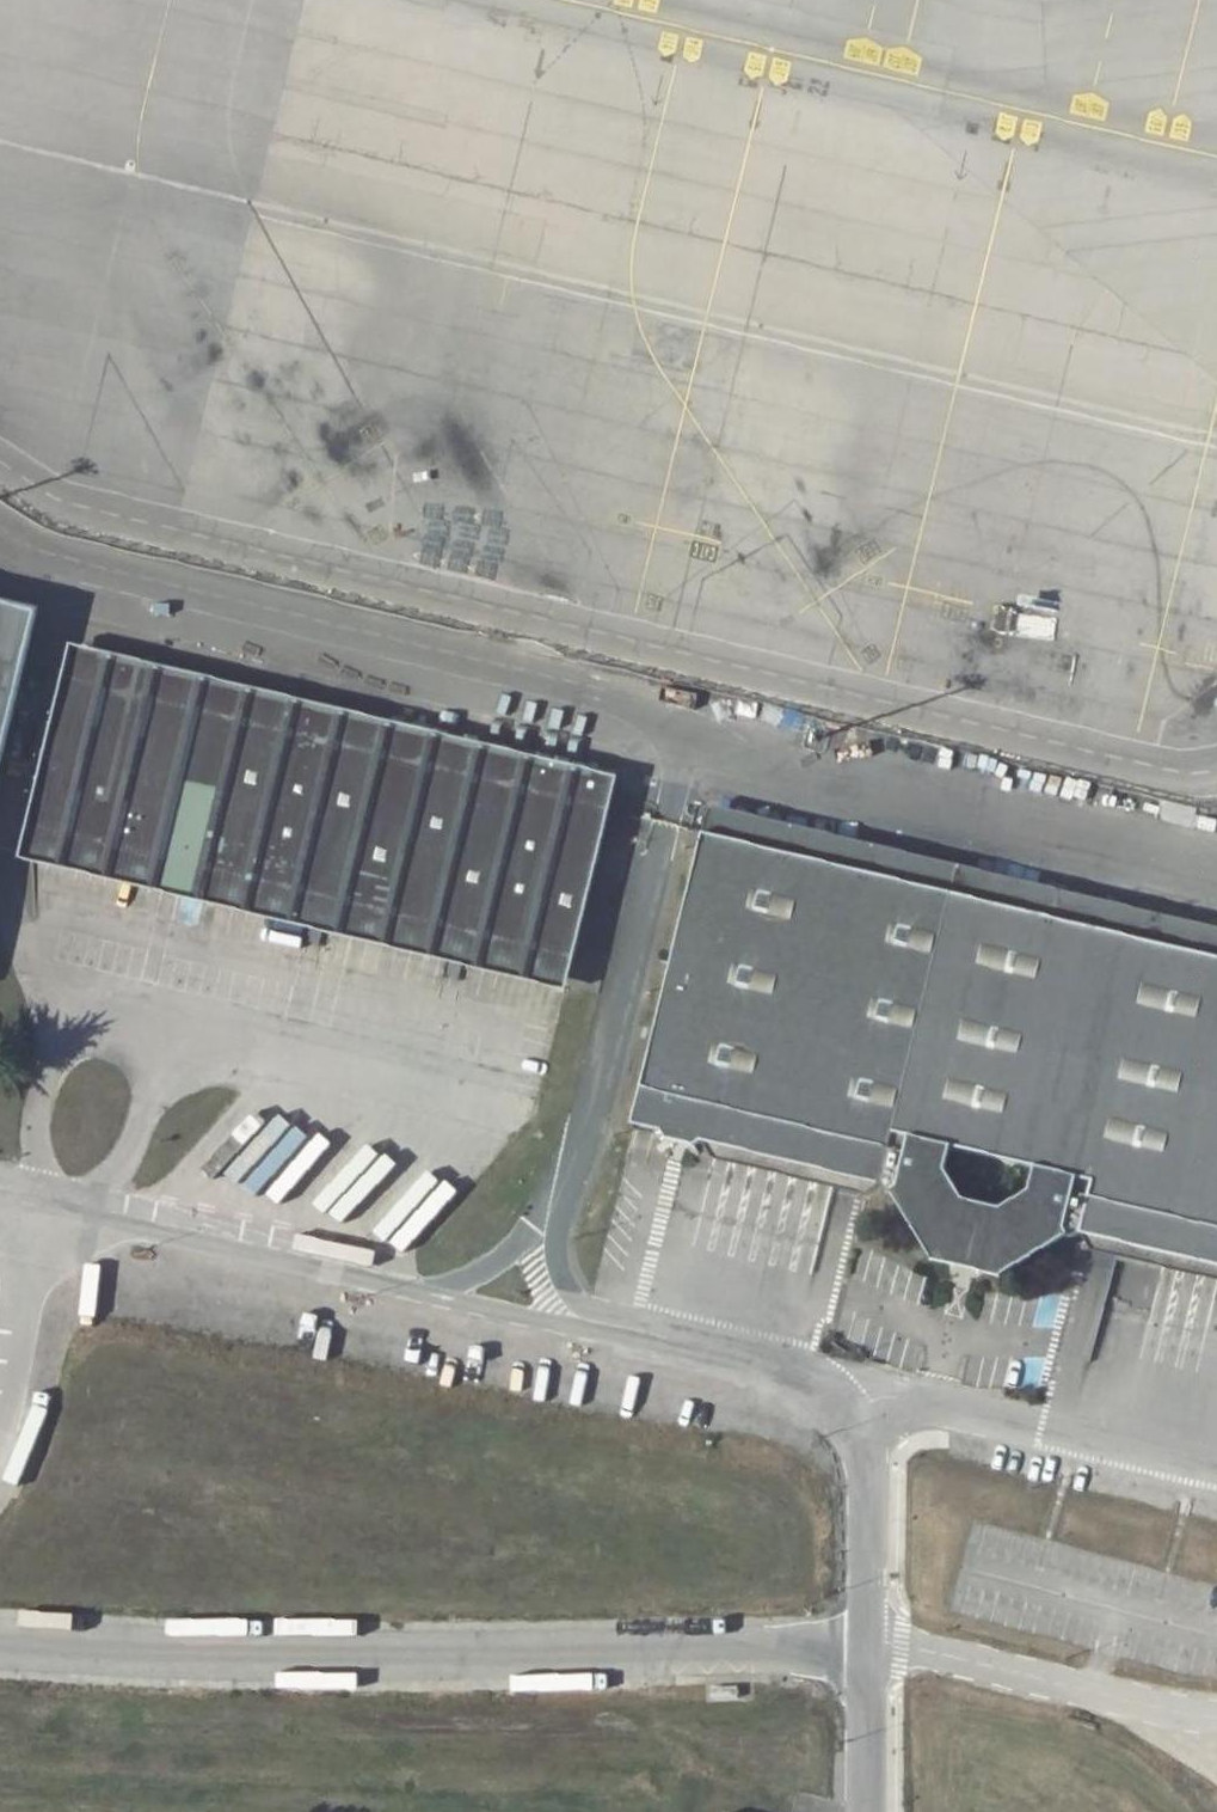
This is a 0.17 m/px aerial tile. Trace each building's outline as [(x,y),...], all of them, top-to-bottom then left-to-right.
[(39,621),(0,611),(0,779),(39,621)] [(19,864),(569,997),(618,782),(70,650),(19,864)] [(951,901),(702,839),(631,1128),(660,1135),(665,1144),(692,1151),(702,1145),(881,1190),(880,1193),(932,1269),(1001,1287),(1078,1239),(1216,1273),(1216,966),(951,901)]
